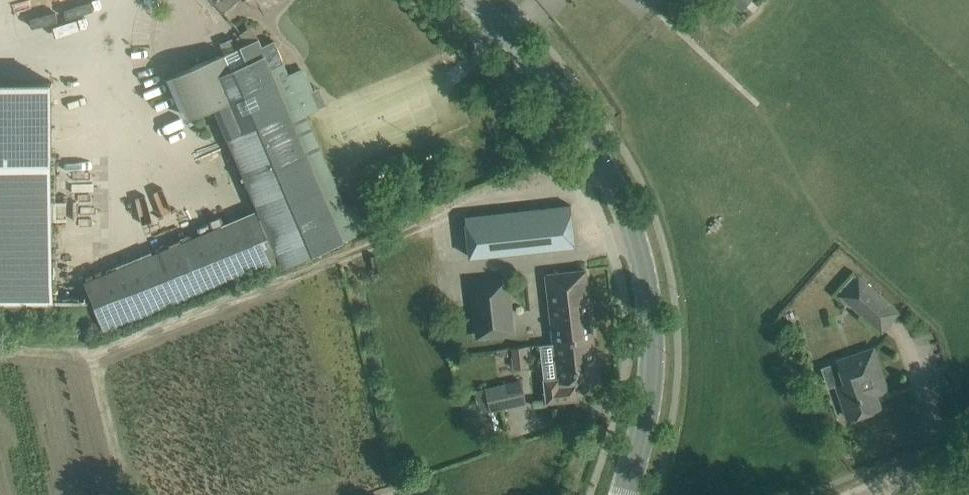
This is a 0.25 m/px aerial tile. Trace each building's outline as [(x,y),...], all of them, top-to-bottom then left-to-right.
[(54,12),(87,9),(86,0),(54,4),(54,12)] [(222,11),(236,0),(213,0),(222,11)] [(742,15),(756,0),(727,0),(742,15)] [(264,47),(259,37),(240,46),(172,75),(189,115),(215,105),(259,208),(85,281),(105,332),(281,259),(283,265),(356,234),(305,112),(318,107),(308,84),(295,90),(275,42),(264,47)] [(51,81),(0,81),(0,304),(53,303),(51,81)] [(465,216),(470,257),(576,245),(571,205),(465,216)] [(544,275),(551,339),(576,336),(577,340),(593,338),(586,270),(544,275)] [(859,274),(840,295),(875,326),(894,305),(859,274)] [(470,281),(476,339),(514,335),(508,277),(470,281)] [(576,336),(551,339),(552,345),(553,344),(557,378),(543,379),(546,402),(578,398),(576,381),(598,378),(593,338),(577,340),(576,336)] [(511,347),(514,368),(529,366),(526,345),(511,347)] [(884,381),(873,349),(839,361),(847,384),(838,387),(849,418),(880,407),(872,385),(884,381)] [(474,390),(479,413),(490,410),(527,403),(522,380),(485,388),(474,390)]
